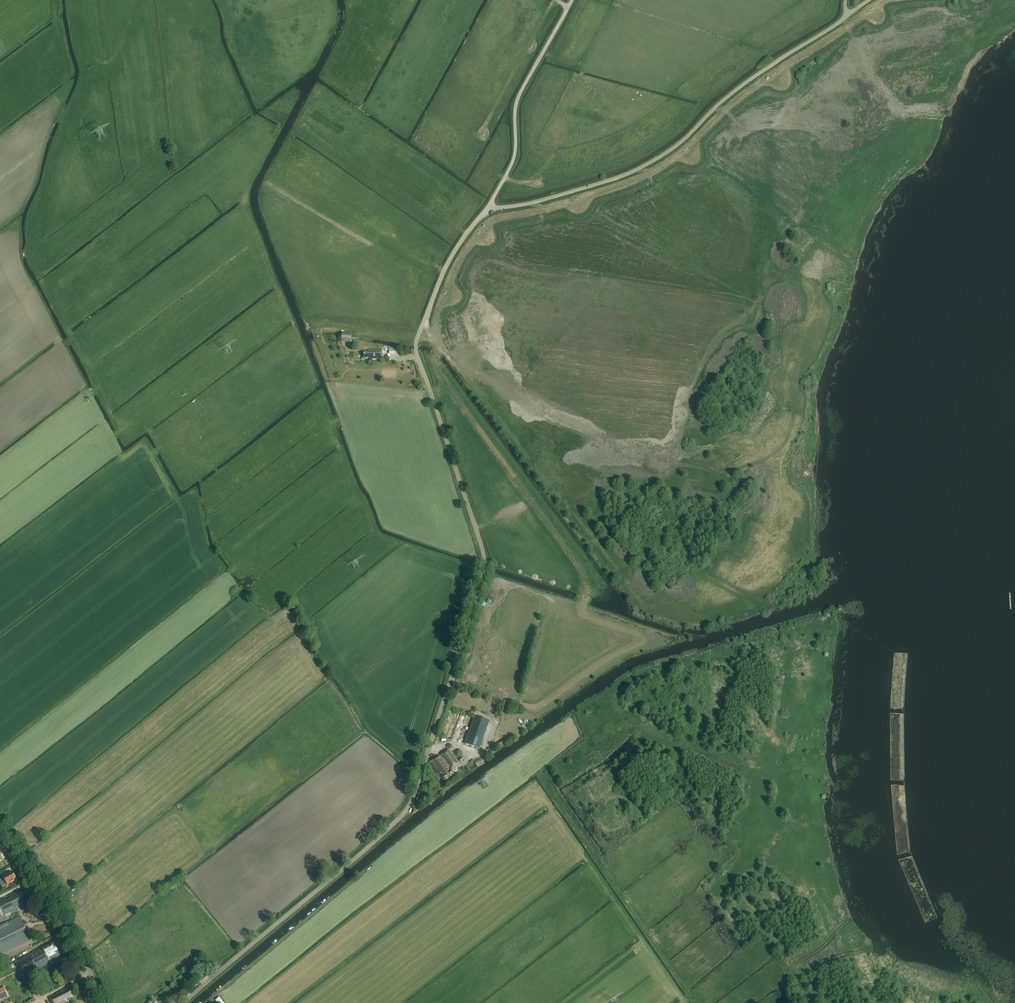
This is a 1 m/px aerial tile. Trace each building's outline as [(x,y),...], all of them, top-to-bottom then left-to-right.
[(351,335),(342,334),(341,341),(351,342),(351,337),(351,336),(351,335)] [(369,351),(369,352),(364,352),(364,358),(372,358),(372,359),(382,358),(382,350),(369,351)] [(475,715),(465,744),(479,749),(489,720),(475,715)] [(434,775),(438,780),(441,777),(445,783),(455,776),(451,770),(460,764),(449,749),(429,764),(436,773),(434,775)] [(475,763),(478,769),(485,765),(482,759),(475,763)] [(3,878),(0,880),(0,884),(2,887),(7,885),(7,886),(17,880),(12,872),(2,877),(3,878)] [(0,901),(0,920),(6,917),(5,915),(11,913),(11,914),(17,912),(17,911),(16,908),(18,907),(21,909),(26,907),(25,905),(34,900),(29,889),(19,894),(18,891),(9,896),(11,900),(9,901),(4,898),(0,901)] [(31,940),(19,917),(0,926),(0,956),(31,940)] [(42,948),(29,955),(37,970),(50,963),(49,961),(60,956),(54,944),(43,950),(42,948)] [(24,977),(37,970),(29,955),(15,962),(24,977)] [(49,997),(52,1002),(65,1002),(66,1002),(65,1000),(74,996),(72,993),(74,992),(71,986),(49,997)] [(8,997),(4,987),(0,989),(0,1001),(8,997)] [(180,991),(174,995),(179,1002),(180,1002),(185,999),(180,991)]
